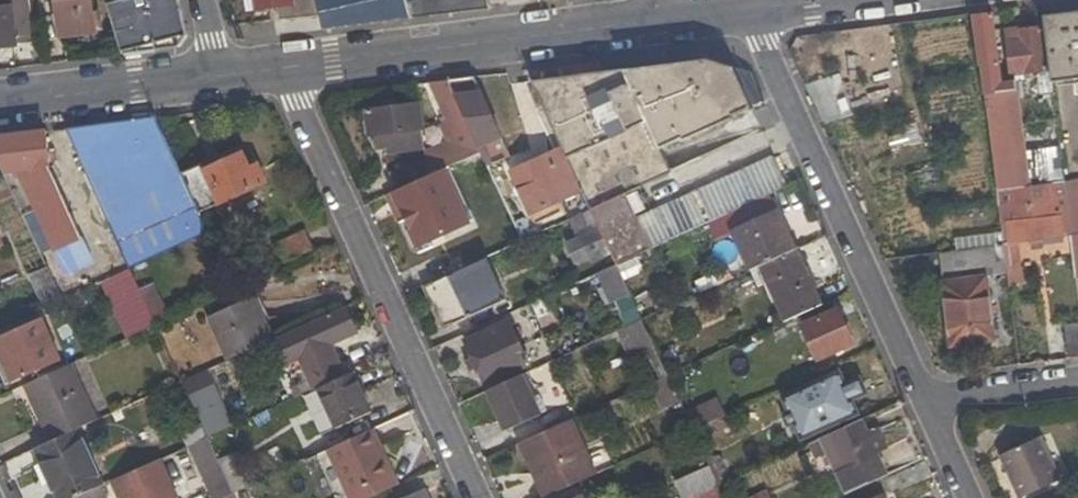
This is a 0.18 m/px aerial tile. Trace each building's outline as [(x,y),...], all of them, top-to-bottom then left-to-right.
[(93,30),(89,0),(55,0),(59,35),(93,30)] [(179,47),(187,31),(179,0),(115,0),(107,2),(122,54),(179,47)] [(278,18),(320,11),(317,0),(244,0),(245,5),(252,4),(253,10),(276,8),(278,18)] [(406,1),(411,20),(488,10),(486,0),(411,0),(406,1)] [(32,41),(29,4),(0,7),(0,44),(32,41)] [(1043,16),(1044,28),(1051,82),(1073,79),(1076,95),(1077,95),(1077,12),(1043,16)] [(1001,83),(992,13),(973,16),(991,156),(996,190),(1064,181),(1059,147),(1025,152),(1022,124),(1016,80),(1013,81),(1012,81),(1001,83)] [(1005,32),(1010,73),(1013,73),(1036,70),(1039,93),(1052,91),(1051,82),(1044,28),(1005,32)] [(590,209),(609,250),(616,264),(786,186),(772,156),(635,218),(625,193),(669,173),(659,150),(680,140),(681,144),(734,119),(733,115),(751,107),(750,105),(763,100),(751,73),(708,59),(532,80),(562,147),(582,189),(590,209)] [(511,155),(475,76),(448,80),(479,151),(486,166),(511,155)] [(479,151),(448,80),(428,82),(444,120),(440,123),(449,141),(429,149),(433,157),(424,161),(427,176),(455,163),(479,151)] [(393,151),(422,147),(417,102),(365,109),(367,136),(372,136),(374,148),(393,146),(393,151)] [(129,269),(208,233),(200,216),(181,175),(156,118),(65,129),(70,140),(120,250),(129,269)] [(43,132),(0,138),(0,165),(4,174),(13,174),(17,181),(20,180),(72,291),(98,279),(62,199),(47,164),(44,146),(43,132)] [(519,167),(538,211),(582,189),(562,147),(519,167)] [(252,172),(241,148),(181,175),(200,216),(267,185),(260,169),(252,172)] [(505,218),(508,217),(486,166),(479,151),(455,163),(464,181),(460,182),(462,187),(453,192),(477,244),(490,238),(492,244),(513,234),(505,218)] [(413,162),(383,178),(390,193),(427,176),(424,161),(416,165),(413,162)] [(1064,181),(996,190),(1003,245),(1017,242),(1071,235),(1064,181)] [(1064,181),(1071,235),(1076,279),(1077,278),(1077,181),(1064,181)] [(568,241),(577,263),(609,250),(590,209),(569,218),(577,236),(568,241)] [(778,210),(732,232),(749,270),(760,266),(795,250),(778,210)] [(274,245),(284,266),(314,251),(305,232),(274,245)] [(1022,277),(1017,242),(1003,245),(1007,274),(1008,279),(1022,277)] [(1007,274),(1003,245),(940,252),(952,345),(994,339),(986,276),(1007,274)] [(120,250),(110,254),(119,274),(129,269),(120,250)] [(820,305),(795,250),(760,266),(785,321),(820,305)] [(504,299),(487,259),(423,288),(441,327),(504,299)] [(598,272),(608,305),(629,298),(619,265),(598,272)] [(121,290),(139,327),(152,320),(137,288),(129,269),(119,274),(91,287),(98,301),(121,290)] [(170,319),(153,281),(137,288),(152,320),(156,326),(170,319)] [(227,360),(268,341),(272,339),(253,298),(208,319),(227,360)] [(331,347),(357,334),(345,306),(272,339),(268,341),(282,369),(298,361),(311,389),(315,388),(343,375),(331,347)] [(853,341),(838,308),(801,325),(816,359),(853,341)] [(529,363),(509,319),(464,341),(484,384),(529,363)] [(630,353),(652,343),(642,319),(620,330),(630,353)] [(1065,327),(1069,359),(1077,358),(1077,325),(1065,327)] [(46,370),(26,326),(0,338),(0,359),(12,386),(46,370)] [(188,369),(205,361),(198,347),(181,354),(188,369)] [(96,420),(71,365),(24,386),(49,442),(76,429),(96,420)] [(822,438),(860,421),(861,420),(838,370),(788,393),(806,436),(820,431),(822,438)] [(219,403),(203,371),(180,381),(195,414),(219,403)] [(541,414),(522,373),(487,390),(506,430),(541,414)] [(334,430),(372,413),(354,374),(317,391),(334,430)] [(662,409),(679,401),(667,375),(651,383),(662,409)] [(717,398),(685,411),(692,430),(725,415),(717,398)] [(206,438),(229,427),(219,403),(195,414),(201,425),(206,438)] [(730,426),(725,415),(692,430),(698,441),(730,426)] [(596,473),(570,419),(519,443),(545,497),(596,473)] [(201,425),(180,434),(186,447),(189,446),(206,438),(201,425)] [(827,495),(845,487),(848,493),(885,476),(876,456),(886,451),(880,437),(870,442),(863,428),(807,454),(827,495)] [(34,448),(58,497),(76,497),(89,492),(102,485),(76,429),(49,442),(34,448)] [(399,486),(374,429),(327,450),(348,497),(373,497),(399,486)] [(891,449),(885,435),(880,437),(886,451),(891,449)] [(1041,436),(997,456),(1017,497),(1021,497),(1061,480),(1041,436)] [(211,497),(224,497),(232,494),(206,438),(189,446),(211,497)] [(692,475),(684,455),(669,462),(677,482),(692,475)] [(157,460),(109,482),(116,497),(174,497),(157,460)] [(406,497),(431,497),(427,489),(406,497)]
